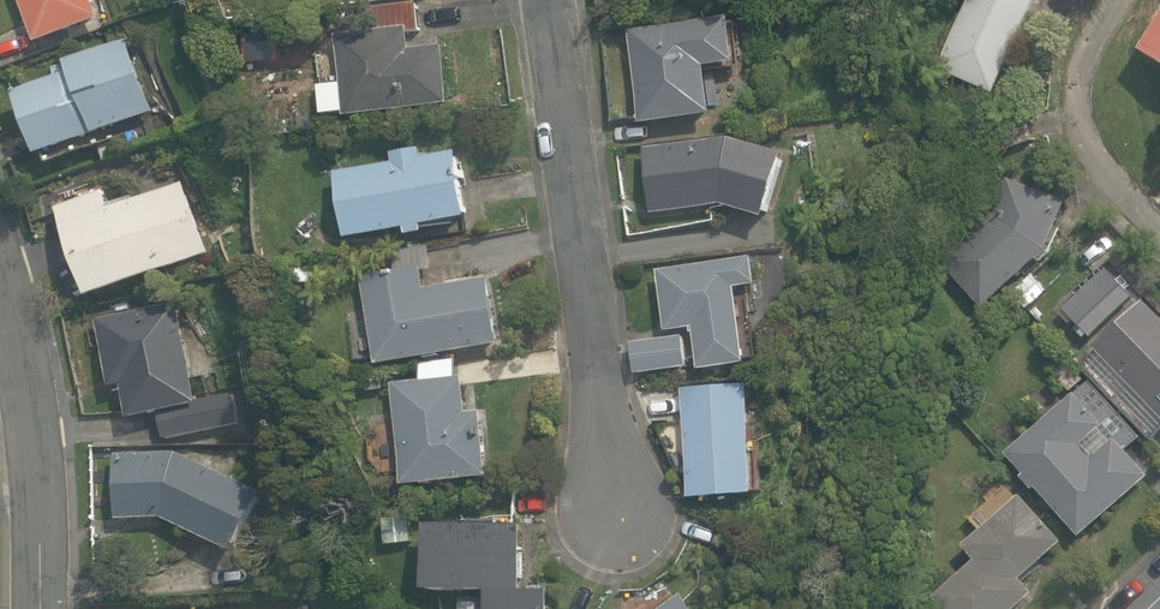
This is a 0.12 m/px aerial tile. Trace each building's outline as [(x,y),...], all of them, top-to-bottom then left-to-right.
[(36,42),(101,15),(95,0),(20,0),(36,42)] [(996,94),(1038,0),(969,0),(939,68),(996,94)] [(344,114),(449,102),(443,44),(410,48),(408,32),(419,31),(416,2),(375,6),(378,28),(335,34),(341,82),(317,85),(320,113),(344,111),(344,114)] [(739,66),(730,15),(629,29),(641,123),(714,113),(713,106),(730,104),(724,63),(731,62),(733,67),(739,66)] [(1141,51),(1159,62),(1159,19),(1141,51)] [(40,153),(155,110),(127,38),(68,59),(69,61),(55,66),(58,75),(16,90),(40,153)] [(730,136),(644,147),(652,213),(722,203),(766,215),(784,151),(730,136)] [(393,160),(336,170),(347,236),(406,226),(408,233),(425,230),(423,223),(469,215),(457,149),(422,155),(421,146),(391,151),(393,160)] [(942,264),(984,309),(1047,249),(1067,199),(1009,177),(995,212),(942,264)] [(90,295),(211,253),(185,181),(112,206),(106,188),(58,206),(90,295)] [(426,288),(422,270),(431,269),(428,249),(393,256),(395,269),(362,275),(377,361),(498,340),(487,277),(426,288)] [(757,283),(753,255),(658,269),(666,330),(691,327),(691,332),(694,331),(699,368),(747,361),(746,357),(758,356),(752,320),(741,322),(736,286),(757,283)] [(1085,330),(1091,337),(1135,296),(1106,265),(1062,307),(1078,324),(1074,328),(1080,335),(1085,330)] [(1144,299),(1094,347),(1097,350),(1080,367),(1151,440),(1159,430),(1159,316),(1144,299)] [(159,409),(198,400),(178,302),(96,318),(111,385),(122,384),(130,416),(159,409)] [(687,366),(682,335),(631,342),(635,373),(687,366)] [(420,379),(392,382),(402,484),(488,475),(482,409),(467,411),(463,375),(457,375),(455,360),(419,364),(420,379)] [(1037,486),(1080,536),(1150,475),(1127,450),(1141,437),(1090,380),(1076,394),(1074,392),(1006,452),(1024,473),(1021,476),(1033,489),(1037,486)] [(748,383),(682,387),(689,496),(755,492),(748,383)] [(198,400),(159,409),(165,438),(240,423),(233,392),(198,400)] [(162,516),(234,549),(264,491),(212,467),(214,463),(204,458),(202,462),(176,450),(115,452),(117,518),(162,516)] [(1020,493),(964,544),(976,558),(935,596),(947,608),(1016,608),(1035,592),(1022,578),(1064,540),(1020,493)] [(425,588),(485,588),(484,608),(549,608),(549,587),(523,587),(522,522),(499,522),(499,518),(468,518),(468,522),(426,522),(425,588)] [(683,592),(658,608),(695,608),(683,592)]
